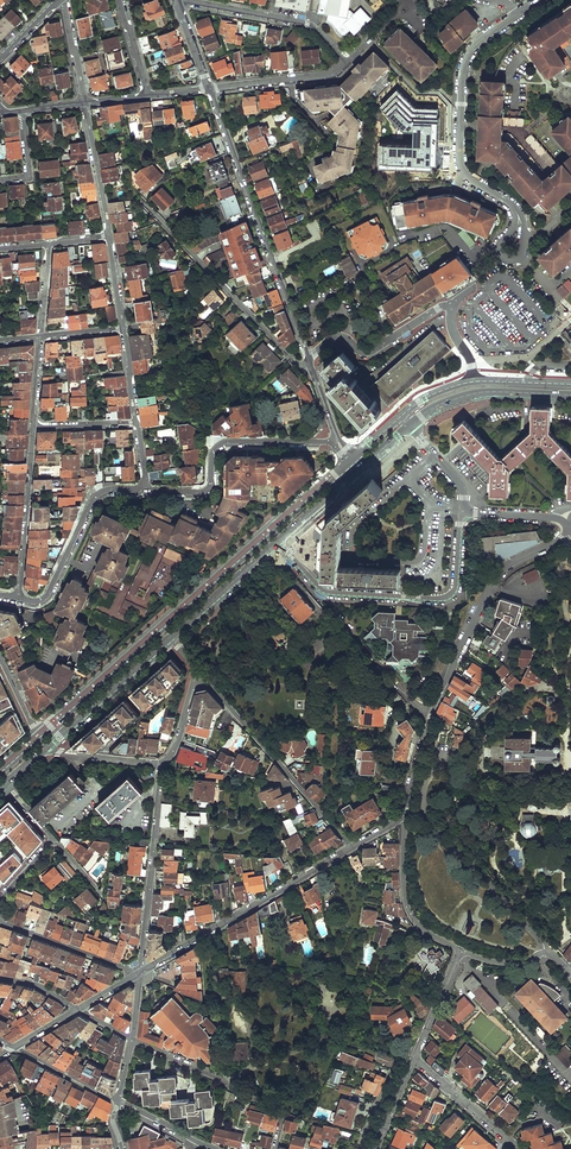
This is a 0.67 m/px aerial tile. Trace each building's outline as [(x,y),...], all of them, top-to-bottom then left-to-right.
[(109,10),(106,0),(89,0),(85,1),(86,2),(89,16),(98,13),(109,10)] [(148,17),(163,12),(160,5),(158,6),(157,3),(156,0),(151,0),(143,3),(145,10),(148,17)] [(307,11),(309,0),(278,0),(277,6),(307,11)] [(348,19),(349,10),(351,0),(320,0),(318,13),(332,16),(348,19)] [(546,80),(565,67),(570,75),(570,74),(570,8),(527,38),(530,43),(533,47),(531,48),(535,54),(532,56),(530,57),(546,80)] [(330,23),(343,38),(351,30),(355,35),(371,20),(360,9),(355,14),(349,10),(348,19),(332,16),(330,23)] [(109,10),(98,13),(102,26),(107,25),(107,27),(113,26),(109,10)] [(445,44),(452,53),(462,44),(458,39),(461,36),(463,39),(476,29),(475,27),(478,24),(467,10),(450,25),(449,25),(449,26),(449,27),(449,28),(440,36),(446,43),(445,44)] [(1,40),(15,26),(4,15),(0,20),(0,39),(1,40)] [(80,39),(92,36),(88,16),(86,16),(76,19),(80,39)] [(155,20),(157,30),(164,28),(161,19),(155,20)] [(197,23),(203,36),(215,32),(210,19),(197,23)] [(227,34),(226,41),(236,43),(236,44),(241,45),(242,37),(235,35),(236,26),(229,25),(229,23),(223,21),(221,33),(227,34)] [(44,25),(46,37),(50,36),(50,37),(61,35),(58,22),(47,25),(47,22),(44,25)] [(44,25),(39,30),(41,37),(33,39),(36,54),(37,53),(37,55),(40,54),(39,53),(49,51),(46,37),(44,25)] [(268,29),(266,43),(277,44),(278,40),(280,40),(282,32),(268,29)] [(162,49),(179,43),(179,40),(177,40),(176,37),(174,31),(158,36),(162,49)] [(300,36),(293,31),(287,39),(294,44),(300,36)] [(420,76),(423,79),(436,67),(433,64),(434,62),(430,58),(428,60),(424,55),(426,54),(406,33),(404,35),(401,32),(399,32),(389,42),(389,44),(392,47),(390,49),(410,69),(412,67),(416,72),(414,74),(418,78),(420,76)] [(106,52),(120,49),(116,35),(102,39),(106,52)] [(204,39),(209,52),(220,48),(216,35),(204,39)] [(182,57),(178,45),(163,51),(165,57),(167,63),(168,63),(182,57)] [(320,50),(315,50),(314,48),(310,48),(310,51),(302,52),(303,64),(321,62),(320,50)] [(120,50),(105,53),(108,69),(124,65),(120,50)] [(273,53),(274,68),(281,67),(281,69),(294,68),(293,51),(273,53)] [(356,99),(363,92),(368,87),(388,66),(375,52),(342,85),(356,99)] [(243,62),(243,67),(245,67),(246,71),(254,71),(254,72),(261,71),(260,68),(259,55),(259,54),(256,55),(256,57),(245,58),(245,61),(243,62)] [(10,67),(19,76),(29,66),(21,56),(10,67)] [(87,78),(102,75),(99,59),(84,62),(87,78)] [(195,73),(190,59),(177,63),(180,72),(182,77),(183,77),(184,79),(189,77),(188,75),(189,74),(191,76),(194,75),(195,73)] [(235,72),(232,64),(228,65),(225,60),(213,65),(219,78),(235,72)] [(48,68),(38,71),(40,84),(53,82),(51,69),(50,68),(48,68)] [(114,76),(117,87),(122,86),(123,87),(132,84),(129,72),(114,76)] [(54,77),(56,89),(70,86),(67,73),(59,75),(59,76),(54,77)] [(102,75),(87,78),(90,92),(102,89),(103,89),(108,88),(104,74),(102,75)] [(9,104),(13,101),(11,99),(21,88),(23,86),(19,81),(17,84),(10,77),(4,83),(0,80),(0,89),(6,95),(5,96),(2,93),(0,94),(9,104)] [(514,178),(512,180),(514,182),(547,153),(527,130),(524,126),(524,119),(518,119),(519,113),(508,113),(508,118),(502,118),(505,83),(484,82),(483,95),(487,95),(487,99),(483,99),(481,99),(479,124),(481,124),(479,150),(479,155),(482,158),(488,159),(488,156),(496,156),(494,159),(507,174),(509,172),(514,178)] [(318,88),(299,90),(299,95),(312,110),(331,108),(338,116),(330,123),(341,136),(339,151),(336,151),(335,157),(323,162),(324,165),(315,169),(322,184),(350,171),(359,123),(344,106),(353,97),(356,99),(342,85),(332,87),(326,87),(318,88)] [(413,146),(379,145),(379,168),(432,169),(432,163),(436,164),(438,109),(416,108),(397,90),(381,107),(405,130),(414,130),(413,146)] [(261,93),(262,108),(275,106),(275,103),(281,103),(279,95),(274,95),(273,92),(261,93)] [(260,104),(260,101),(256,102),(256,97),(245,98),(246,113),(261,112),(260,104)] [(163,108),(162,100),(156,101),(152,102),(153,109),(154,109),(155,124),(165,123),(164,112),(163,108)] [(183,101),(185,119),(194,118),(194,115),(195,114),(194,108),(195,107),(194,100),(183,101)] [(136,104),(123,105),(125,113),(125,114),(137,113),(142,117),(145,140),(154,139),(149,102),(136,104)] [(90,109),(92,116),(102,115),(102,117),(99,117),(99,124),(120,121),(119,114),(125,113),(123,105),(107,107),(90,109)] [(164,112),(165,123),(175,121),(174,109),(168,109),(169,111),(164,112)] [(275,116),(276,121),(285,118),(283,113),(275,116)] [(74,117),(62,119),(65,134),(77,131),(74,117)] [(11,119),(5,120),(6,139),(12,138),(19,137),(17,118),(11,119)] [(570,118),(565,123),(565,122),(564,121),(563,121),(562,120),(561,120),(561,121),(560,122),(561,123),(559,125),(560,127),(553,133),(570,153),(570,119),(570,118)] [(186,129),(189,137),(195,135),(194,134),(210,128),(207,121),(186,129)] [(59,145),(56,122),(45,124),(45,125),(38,126),(38,130),(39,135),(40,140),(39,140),(39,147),(54,146),(59,145)] [(249,142),(253,154),(269,148),(263,133),(262,132),(266,130),(267,132),(268,131),(265,125),(249,132),(252,140),(249,142)] [(19,137),(12,138),(12,143),(4,144),(4,146),(6,146),(7,158),(7,159),(21,158),(20,142),(19,137)] [(85,142),(70,144),(72,154),(87,152),(85,142)] [(197,148),(202,160),(213,156),(211,151),(215,149),(212,143),(197,148)] [(293,143),(278,148),(280,153),(295,148),(293,143)] [(72,154),(70,154),(70,160),(88,158),(87,152),(72,154)] [(177,156),(175,152),(169,154),(165,156),(167,162),(174,160),(173,158),(177,156)] [(102,169),(118,167),(118,165),(116,165),(114,153),(99,155),(102,169)] [(545,209),(570,186),(570,158),(570,160),(568,159),(562,164),(563,165),(560,168),(547,153),(514,182),(529,200),(533,204),(535,206),(537,204),(539,202),(545,209)] [(228,183),(230,182),(228,176),(229,175),(223,159),(222,160),(221,156),(208,161),(209,163),(208,164),(208,165),(209,166),(210,166),(211,169),(208,172),(210,176),(214,177),(215,180),(214,180),(214,181),(215,182),(216,183),(218,187),(219,187),(228,183)] [(167,162),(169,168),(176,165),(174,160),(167,162)] [(191,160),(180,163),(182,169),(192,166),(191,160)] [(58,161),(39,163),(41,178),(60,176),(58,161)] [(249,167),(254,181),(268,176),(263,162),(259,163),(257,164),(256,164),(254,165),(249,167)] [(90,164),(77,166),(78,171),(74,172),(74,175),(91,173),(90,164)] [(141,170),(136,175),(139,178),(144,184),(142,186),(146,190),(153,184),(152,182),(154,180),(155,182),(158,185),(160,184),(166,180),(152,166),(147,167),(142,172),(141,170)] [(102,169),(105,187),(121,184),(118,169),(119,168),(119,167),(118,167),(102,169)] [(91,173),(74,175),(75,179),(80,178),(80,183),(93,182),(91,173)] [(256,185),(261,199),(274,194),(270,180),(256,185)] [(80,183),(78,183),(79,186),(81,186),(82,197),(87,196),(88,201),(96,200),(93,182),(80,183)] [(529,200),(514,182),(513,184),(528,201),(529,200)] [(48,197),(60,196),(58,183),(44,184),(45,190),(47,190),(48,197)] [(223,199),(234,195),(232,189),(231,189),(230,186),(229,186),(228,183),(219,187),(223,199)] [(308,183),(301,186),(304,192),(310,190),(308,183)] [(23,186),(10,187),(11,199),(23,198),(23,186)] [(153,196),(163,207),(165,206),(167,203),(169,205),(175,200),(163,187),(153,196)] [(355,198),(361,207),(368,203),(364,196),(366,194),(364,192),(355,198)] [(419,200),(393,205),(397,227),(446,218),(487,236),(492,224),(497,215),(479,207),(481,204),(472,200),(470,203),(457,197),(450,195),(443,196),(429,198),(428,194),(418,196),(419,200)] [(231,228),(244,222),(241,213),(238,214),(236,207),(238,206),(234,195),(223,199),(221,200),(224,208),(222,209),(226,219),(227,219),(231,228)] [(60,196),(48,197),(48,201),(43,202),(44,205),(46,205),(47,211),(61,210),(60,196)] [(262,202),(267,215),(281,211),(276,197),(262,202)] [(132,201),(129,201),(129,209),(124,209),(123,202),(109,204),(111,214),(127,212),(133,211),(132,207),(132,201)] [(99,214),(97,204),(86,207),(87,216),(88,216),(89,221),(100,219),(99,214)] [(186,213),(184,208),(172,213),(173,218),(186,213)] [(150,216),(144,210),(137,212),(139,219),(150,216)] [(130,221),(133,220),(133,218),(128,218),(127,212),(111,214),(112,223),(118,222),(130,221)] [(271,227),(284,221),(282,214),(268,219),(271,227)] [(284,221),(271,227),(273,232),(287,227),(286,225),(304,217),(303,214),(284,221)] [(365,254),(367,258),(385,249),(383,245),(388,242),(375,218),(349,231),(361,256),(365,254)] [(84,225),(84,221),(67,222),(69,235),(85,234),(84,225)] [(127,232),(135,231),(134,228),(132,229),(130,221),(118,222),(119,233),(127,232)] [(231,228),(223,231),(239,276),(248,273),(259,268),(261,267),(257,255),(255,255),(253,248),(254,244),(250,242),(248,235),(250,234),(245,222),(244,222),(231,228)] [(55,229),(55,225),(43,226),(43,224),(41,224),(41,227),(42,238),(56,237),(56,235),(55,229)] [(41,225),(0,229),(0,242),(42,238),(41,227),(41,225)] [(335,226),(328,229),(331,234),(337,230),(335,226)] [(538,257),(542,262),(551,272),(555,276),(570,262),(570,228),(538,257)] [(464,229),(458,233),(469,248),(475,244),(464,229)] [(275,256),(300,244),(298,240),(292,242),(288,231),(275,236),(280,249),(274,252),(275,256)] [(116,243),(131,241),(130,239),(129,239),(127,232),(119,233),(115,233),(116,243)] [(221,240),(218,233),(189,245),(196,253),(221,240)] [(116,243),(119,255),(129,253),(128,247),(131,246),(131,244),(136,244),(137,252),(140,252),(141,254),(145,254),(142,246),(139,240),(135,241),(131,241),(116,243)] [(165,255),(168,259),(176,255),(167,241),(160,246),(163,250),(161,252),(164,255),(165,255)] [(108,261),(105,246),(103,243),(91,245),(93,263),(108,261)] [(227,255),(224,248),(207,256),(203,260),(209,266),(212,262),(227,255)] [(52,268),(82,264),(81,260),(75,261),(74,261),(74,263),(69,263),(68,257),(68,252),(54,254),(52,268)] [(20,270),(34,269),(33,255),(18,257),(19,268),(17,268),(17,271),(20,270)] [(408,256),(381,273),(396,297),(391,300),(390,299),(383,303),(382,304),(387,315),(394,324),(403,319),(402,317),(420,305),(434,297),(443,291),(433,274),(423,281),(408,256)] [(358,272),(350,257),(340,262),(345,270),(351,267),(352,269),(346,272),(347,275),(345,276),(346,278),(358,272)] [(443,291),(471,273),(457,257),(433,273),(433,274),(443,291)] [(8,259),(0,260),(1,276),(10,276),(10,272),(9,263),(8,259)] [(109,267),(108,262),(94,264),(96,277),(107,276),(106,268),(109,267)] [(146,262),(132,265),(134,275),(132,275),(133,280),(139,279),(149,277),(146,262)] [(73,286),(75,286),(75,284),(67,285),(68,268),(73,267),(73,268),(76,268),(76,271),(82,271),(86,270),(85,264),(82,264),(52,268),(51,289),(64,288),(67,287),(73,286)] [(334,267),(324,269),(325,275),(335,273),(334,267)] [(180,272),(171,273),(172,279),(168,280),(169,286),(173,285),(174,290),(186,288),(184,275),(191,274),(190,268),(185,271),(183,271),(180,272)] [(252,284),(263,280),(260,275),(262,274),(259,268),(248,273),(248,274),(241,278),(243,284),(247,284),(251,282),(252,284)] [(34,269),(20,270),(22,283),(24,283),(35,282),(34,269)] [(290,275),(293,282),(301,278),(298,271),(290,275)] [(129,280),(128,281),(131,298),(142,296),(139,279),(133,280),(129,280)] [(563,299),(570,292),(570,282),(568,279),(556,290),(563,299)] [(264,294),(267,293),(263,280),(252,284),(250,285),(255,298),(264,294)] [(35,282),(24,283),(25,293),(27,292),(38,291),(39,281),(35,282)] [(102,287),(90,289),(92,306),(106,304),(104,290),(103,290),(102,287)] [(50,299),(65,297),(64,294),(64,288),(51,289),(50,299)] [(269,307),(270,309),(275,308),(282,305),(277,289),(267,293),(264,294),(269,307)] [(205,299),(215,310),(224,302),(214,290),(205,299)] [(38,291),(27,292),(28,300),(38,299),(38,291)] [(49,309),(65,307),(65,297),(50,299),(49,309)] [(151,301),(136,303),(139,321),(143,321),(153,319),(151,301)] [(115,305),(106,306),(108,322),(117,321),(115,305)] [(282,305),(275,308),(282,329),(280,329),(275,335),(278,338),(290,326),(282,305)] [(422,307),(420,305),(402,317),(403,319),(418,309),(422,307)] [(48,319),(66,316),(65,307),(49,309),(49,314),(48,319)] [(149,333),(156,333),(154,325),(166,323),(165,318),(162,318),(161,311),(158,312),(158,319),(153,319),(143,321),(145,334),(149,333)] [(81,328),(89,327),(87,317),(97,316),(96,313),(80,315),(81,328)] [(228,327),(238,318),(233,313),(232,313),(227,317),(227,319),(228,320),(227,322),(226,324),(228,327)] [(48,319),(48,324),(68,321),(69,329),(81,328),(80,315),(75,315),(66,316),(48,319)] [(35,333),(36,319),(19,321),(19,324),(21,334),(35,333)] [(239,347),(243,351),(257,339),(241,322),(223,338),(226,342),(227,341),(228,341),(229,342),(230,342),(232,345),(237,340),(241,345),(239,347)] [(199,328),(193,328),(194,341),(201,340),(211,330),(205,323),(199,328)] [(343,352),(324,370),(334,383),(333,384),(334,385),(333,387),(366,425),(381,411),(383,410),(397,397),(410,386),(451,350),(427,324),(360,382),(350,371),(355,366),(343,352)] [(278,338),(286,346),(294,338),(290,326),(278,338)] [(566,330),(562,333),(570,343),(570,342),(570,335),(566,330)] [(145,334),(130,335),(134,361),(153,358),(149,333),(145,334)] [(107,362),(108,368),(112,368),(111,358),(122,357),(119,334),(104,336),(107,362)] [(84,354),(84,360),(87,360),(86,356),(94,355),(93,336),(82,337),(82,338),(84,354)] [(104,336),(93,336),(94,355),(95,361),(99,360),(99,363),(103,362),(103,363),(107,362),(104,336)] [(82,338),(70,339),(71,354),(80,354),(84,354),(82,338)] [(45,359),(58,358),(59,342),(46,344),(45,351),(45,359)] [(277,349),(271,343),(267,347),(263,344),(252,356),(260,365),(262,364),(271,373),(282,363),(273,353),(277,349)] [(33,345),(20,346),(19,358),(19,361),(32,360),(33,351),(33,345)] [(6,348),(7,359),(19,358),(20,346),(6,348)] [(71,354),(65,355),(66,366),(81,365),(80,354),(71,354)] [(180,359),(182,371),(195,369),(193,357),(190,357),(180,359)] [(153,358),(134,361),(136,375),(149,372),(148,361),(154,360),(153,358)] [(7,363),(8,368),(9,368),(9,366),(17,366),(18,372),(31,371),(32,365),(32,360),(19,361),(7,363)] [(87,379),(86,375),(83,375),(82,365),(81,365),(66,366),(66,368),(67,381),(80,380),(85,379),(87,379)] [(298,392),(305,385),(290,370),(283,377),(283,378),(287,381),(298,392)] [(18,372),(18,383),(31,382),(31,377),(31,371),(18,372)] [(114,377),(105,378),(106,381),(110,381),(111,387),(113,387),(114,387),(113,384),(126,382),(125,376),(114,377)] [(85,379),(80,380),(80,387),(78,389),(71,389),(71,395),(69,395),(69,396),(69,402),(69,405),(86,404),(85,379)] [(69,395),(69,393),(62,393),(62,392),(57,392),(57,386),(62,386),(62,381),(57,381),(42,382),(41,390),(41,396),(53,396),(66,396),(69,396),(69,395)] [(18,383),(11,384),(10,388),(13,391),(30,390),(30,386),(31,382),(18,383)] [(298,392),(309,404),(315,399),(310,391),(310,390),(305,385),(298,392)] [(126,386),(114,387),(113,387),(113,391),(105,392),(105,395),(112,395),(112,397),(127,396),(126,386)] [(30,390),(13,391),(14,401),(29,400),(29,395),(30,390)] [(263,395),(259,391),(253,396),(257,400),(260,400),(259,399),(263,395)] [(167,402),(170,402),(169,393),(139,398),(140,407),(158,404),(167,402)] [(66,402),(62,402),(62,401),(53,401),(53,396),(41,396),(40,396),(40,401),(39,405),(40,405),(52,405),(54,405),(66,405),(69,405),(69,402),(66,402)] [(127,396),(112,397),(106,397),(107,400),(109,400),(109,406),(129,405),(127,396)] [(284,420),(302,416),(299,399),(280,404),(282,411),(284,420)] [(1,407),(1,406),(13,405),(13,410),(16,410),(28,410),(29,405),(29,400),(14,401),(12,401),(0,401),(0,406),(1,407)] [(233,406),(213,410),(214,434),(219,433),(220,435),(242,435),(244,433),(248,432),(249,435),(262,435),(264,433),(262,423),(252,425),(248,402),(233,406)] [(157,413),(159,412),(158,404),(140,407),(141,415),(157,413)] [(54,419),(67,419),(66,405),(54,405),(54,419)] [(129,405),(109,406),(109,412),(112,412),(116,412),(118,413),(119,418),(130,418),(129,405)] [(552,407),(532,406),(532,431),(503,457),(500,457),(465,420),(454,430),(491,471),(490,495),(509,496),(510,471),(539,445),(541,445),(568,473),(567,498),(570,498),(570,453),(551,432),(552,407)] [(28,410),(16,410),(15,420),(27,420),(28,415),(28,410)] [(141,415),(143,427),(159,425),(157,413),(141,415)] [(286,428),(303,423),(302,418),(285,423),(286,428)] [(10,420),(11,431),(0,432),(0,436),(26,434),(27,427),(27,420),(15,420),(10,420)] [(189,423),(180,425),(183,444),(185,444),(186,451),(197,449),(201,449),(200,443),(196,443),(194,429),(191,429),(190,425),(189,423)] [(131,430),(110,430),(110,438),(115,438),(116,445),(127,445),(127,433),(131,433),(131,430)] [(84,431),(66,432),(66,439),(71,439),(71,443),(78,443),(79,454),(84,454),(84,448),(84,431)] [(92,431),(84,431),(84,448),(93,448),(92,431)] [(93,448),(94,461),(98,461),(98,456),(96,456),(96,453),(98,453),(98,447),(102,446),(102,431),(92,431),(93,448)] [(37,441),(36,449),(54,448),(55,433),(38,433),(37,441)] [(8,442),(8,440),(12,440),(13,450),(24,449),(28,449),(28,442),(29,434),(26,434),(0,436),(0,442),(8,442)] [(147,457),(157,456),(156,450),(160,449),(159,444),(150,445),(151,450),(146,451),(147,457)] [(6,450),(2,451),(2,453),(5,453),(5,454),(10,453),(10,464),(23,464),(24,449),(13,450),(8,450),(6,450)] [(186,451),(185,451),(187,465),(199,463),(197,449),(186,451)] [(126,466),(133,466),(132,452),(125,452),(126,466)] [(147,457),(148,462),(156,461),(157,468),(171,466),(169,454),(157,456),(147,457)] [(77,455),(62,455),(62,471),(64,471),(64,479),(77,479),(76,470),(78,470),(77,455)] [(196,524),(198,521),(183,513),(177,526),(170,522),(172,519),(161,513),(163,508),(159,505),(156,511),(154,509),(151,514),(151,516),(155,518),(153,521),(149,519),(142,533),(147,536),(146,537),(155,542),(158,536),(160,537),(163,539),(164,536),(170,539),(176,542),(178,538),(183,541),(182,542),(196,549),(197,545),(201,547),(209,551),(207,553),(213,556),(222,547),(225,541),(225,542),(226,538),(230,540),(235,530),(236,531),(239,525),(241,522),(242,523),(244,519),(247,514),(238,509),(235,508),(236,506),(239,507),(241,503),(242,503),(246,499),(247,499),(250,499),(250,485),(247,485),(247,481),(247,477),(252,477),(259,477),(259,481),(264,481),(265,479),(282,479),(283,481),(284,483),(284,489),(282,489),(281,490),(281,493),(282,496),(286,495),(314,470),(302,456),(299,456),(299,459),(294,459),(294,456),(259,456),(259,462),(254,462),(254,459),(251,459),(250,456),(233,456),(225,463),(226,489),(230,489),(230,494),(225,494),(226,495),(221,505),(218,511),(223,514),(215,529),(214,533),(196,524)] [(10,464),(2,464),(2,466),(4,467),(4,469),(9,469),(9,472),(26,472),(26,468),(27,464),(23,464),(10,464)] [(194,465),(181,467),(184,482),(189,481),(190,482),(192,482),(193,482),(193,481),(195,480),(196,480),(194,465)] [(103,467),(103,477),(113,477),(113,470),(122,469),(123,479),(134,479),(133,466),(126,466),(103,467)] [(94,470),(85,470),(85,479),(86,478),(87,485),(95,484),(94,470)] [(9,472),(1,472),(1,475),(9,475),(9,477),(7,477),(7,479),(10,479),(10,480),(25,481),(25,476),(26,472),(9,472)] [(77,479),(64,479),(64,481),(64,488),(77,487),(78,487),(78,483),(83,483),(83,486),(87,486),(87,485),(86,478),(85,479),(78,479),(77,479)] [(60,479),(34,480),(33,484),(33,487),(50,486),(51,484),(55,484),(55,488),(60,488),(60,479)] [(25,481),(10,480),(3,480),(3,484),(7,484),(7,483),(8,483),(8,491),(7,492),(7,490),(2,491),(3,495),(24,495),(24,488),(25,481)] [(328,585),(341,586),(341,567),(342,539),(343,528),(350,521),(369,504),(382,492),(372,480),(362,489),(354,496),(353,494),(317,527),(316,538),(315,570),(328,585)] [(77,487),(64,488),(63,488),(63,493),(52,493),(52,497),(62,497),(83,497),(84,493),(77,493),(77,487)] [(3,495),(1,495),(1,497),(2,497),(3,505),(23,504),(23,500),(24,495),(3,495)] [(62,506),(75,506),(75,500),(81,500),(83,497),(62,497),(62,506)] [(23,504),(3,505),(4,514),(3,514),(3,515),(6,515),(7,515),(22,515),(23,510),(23,504)] [(48,506),(32,506),(31,514),(30,521),(47,522),(48,522),(48,506)] [(75,506),(62,506),(63,522),(75,522),(74,514),(77,514),(77,506),(75,506)] [(100,571),(121,581),(124,575),(126,575),(131,564),(127,563),(131,552),(121,547),(125,538),(127,539),(131,531),(133,526),(126,522),(127,521),(105,510),(101,519),(99,518),(92,531),(97,533),(95,535),(111,543),(108,550),(105,549),(95,569),(100,571)] [(7,515),(6,515),(5,526),(2,526),(2,530),(3,530),(21,531),(21,527),(22,519),(22,515),(7,515)] [(46,530),(47,530),(47,522),(30,521),(30,526),(30,530),(46,530)] [(215,529),(198,521),(196,524),(214,533),(215,529)] [(133,526),(131,531),(139,535),(141,532),(139,531),(140,529),(133,526)] [(3,530),(2,542),(0,542),(0,545),(20,545),(20,538),(21,531),(3,530)] [(45,539),(46,539),(46,530),(30,530),(29,535),(29,539),(45,539)] [(71,530),(62,530),(62,539),(67,539),(71,530)] [(508,537),(484,539),(485,546),(485,553),(497,552),(498,561),(517,551),(518,554),(539,544),(539,542),(543,540),(536,531),(508,534),(508,537)] [(28,549),(44,549),(45,539),(29,539),(28,544),(28,549)] [(168,592),(185,556),(161,545),(149,573),(139,569),(133,583),(124,579),(121,585),(113,582),(100,609),(130,623),(134,614),(142,618),(147,608),(147,609),(157,587),(168,592)] [(27,557),(27,558),(45,560),(46,549),(44,549),(28,549),(27,557)] [(18,569),(18,563),(4,562),(4,566),(3,572),(4,573),(17,574),(18,569)] [(47,581),(50,576),(39,575),(40,568),(37,567),(27,564),(26,571),(26,577),(47,581)] [(401,571),(341,567),(341,586),(400,588),(401,571)] [(87,588),(86,590),(90,592),(100,571),(95,569),(87,588)] [(538,570),(524,577),(528,585),(542,579),(538,570)] [(64,596),(57,610),(66,614),(67,613),(74,616),(77,610),(78,610),(80,607),(83,609),(84,605),(86,601),(88,602),(89,598),(88,597),(90,592),(86,590),(87,588),(82,585),(83,582),(82,582),(85,576),(75,572),(72,577),(75,579),(73,583),(71,587),(69,585),(66,591),(70,593),(68,597),(64,596)] [(25,584),(25,588),(36,589),(37,583),(46,585),(47,581),(26,577),(25,584)] [(315,610),(295,588),(280,600),(301,623),(315,610)] [(494,622),(499,625),(496,629),(507,637),(516,624),(522,605),(502,598),(496,615),(503,618),(500,622),(496,619),(494,622)] [(47,614),(46,623),(60,630),(64,632),(66,628),(62,627),(62,626),(52,621),(57,610),(55,609),(47,614)] [(4,637),(13,632),(15,636),(20,633),(13,617),(10,618),(9,615),(3,618),(0,611),(0,610),(0,629),(4,637)] [(18,614),(0,611),(3,618),(9,615),(10,618),(13,617),(20,633),(25,631),(18,614)] [(409,620),(396,619),(396,614),(379,613),(372,619),(375,622),(374,632),(372,631),(365,637),(368,640),(374,641),(378,637),(387,638),(394,645),(393,655),(400,662),(407,656),(412,663),(420,656),(420,651),(427,644),(428,638),(418,638),(411,637),(412,631),(418,631),(425,632),(419,625),(409,624),(409,620)] [(86,624),(78,620),(79,618),(76,617),(74,616),(72,620),(69,618),(66,623),(64,622),(62,626),(62,627),(66,628),(64,632),(60,630),(55,641),(61,644),(72,649),(75,650),(76,648),(80,650),(82,645),(84,646),(88,637),(82,634),(84,628),(86,624)] [(492,633),(490,632),(485,640),(497,648),(505,636),(495,629),(492,633)] [(18,644),(19,643),(15,636),(13,632),(4,637),(1,638),(6,650),(18,644)] [(472,643),(480,648),(483,642),(475,637),(472,643)] [(472,643),(470,647),(478,651),(480,648),(472,643)] [(11,661),(22,656),(20,654),(17,655),(15,652),(20,649),(18,644),(6,650),(11,661)] [(519,663),(529,663),(533,655),(533,653),(535,653),(535,648),(521,648),(519,663)] [(20,671),(27,668),(22,656),(11,661),(16,673),(20,671)] [(173,658),(133,694),(145,708),(151,702),(153,703),(163,695),(161,693),(169,686),(170,688),(180,680),(179,678),(185,672),(173,658)] [(74,670),(60,664),(54,675),(38,668),(35,664),(27,668),(20,671),(39,712),(50,702),(48,700),(49,699),(51,697),(53,699),(63,690),(66,684),(69,685),(73,674),(72,674),(74,670)] [(464,675),(483,687),(488,680),(482,675),(484,671),(473,664),(468,672),(466,670),(464,675)] [(514,673),(505,664),(498,671),(504,677),(507,675),(509,677),(507,680),(510,682),(507,685),(512,689),(522,680),(514,673)] [(530,667),(522,680),(529,685),(539,683),(544,675),(530,667)] [(452,682),(473,696),(474,694),(473,693),(478,685),(472,682),(470,685),(460,679),(462,676),(457,672),(452,682)] [(452,682),(449,688),(467,699),(469,696),(472,698),(473,696),(452,682)] [(22,729),(0,683),(0,749),(22,729)] [(512,689),(507,685),(499,692),(503,697),(512,689)] [(161,693),(163,695),(170,688),(169,686),(161,693)] [(223,708),(210,692),(198,694),(195,704),(192,716),(198,718),(197,725),(210,729),(215,712),(218,713),(223,708)] [(443,701),(449,705),(451,700),(445,697),(443,701)] [(501,699),(498,697),(488,706),(490,708),(501,699)] [(103,719),(70,749),(80,750),(84,747),(87,750),(85,751),(98,752),(115,737),(113,735),(121,728),(123,730),(133,721),(131,720),(138,714),(126,700),(108,715),(110,717),(105,721),(103,719)] [(449,715),(446,713),(450,705),(449,705),(443,701),(440,707),(437,713),(447,718),(449,715)] [(387,705),(368,702),(366,710),(364,710),(362,720),(385,724),(387,705)] [(454,708),(450,705),(446,713),(449,715),(447,718),(448,719),(454,708)] [(226,711),(223,708),(218,713),(215,712),(210,729),(212,729),(214,730),(226,711)] [(435,717),(447,724),(449,719),(448,719),(447,718),(437,713),(436,715),(435,717)] [(169,740),(176,717),(167,716),(160,740),(169,740)] [(404,736),(400,743),(399,742),(396,757),(407,760),(410,745),(409,745),(412,732),(414,731),(407,719),(397,726),(400,731),(401,730),(404,736)] [(146,752),(148,740),(142,740),(143,731),(148,731),(149,723),(140,722),(138,739),(136,754),(146,755),(146,752)] [(193,723),(190,723),(187,733),(209,738),(212,729),(210,729),(197,725),(193,723)] [(113,735),(115,737),(123,730),(121,728),(113,735)] [(454,728),(455,748),(463,747),(462,732),(454,728)] [(329,736),(321,734),(318,750),(322,751),(321,756),(326,757),(327,752),(326,751),(329,736)] [(559,763),(560,762),(560,761),(560,760),(560,759),(559,758),(558,757),(557,757),(557,749),(558,749),(559,749),(560,748),(560,747),(561,746),(561,745),(560,744),(559,743),(558,743),(556,743),(555,743),(555,744),(554,745),(554,746),(530,745),(530,735),(507,734),(506,768),(529,768),(530,757),(536,757),(536,760),(554,760),(554,761),(554,762),(555,763),(556,764),(557,764),(558,764),(559,763)] [(297,757),(306,753),(304,750),(305,750),(305,749),(306,749),(306,747),(305,746),(307,746),(304,740),(303,740),(301,736),(295,737),(296,740),(292,742),(292,741),(287,739),(282,740),(277,749),(286,752),(287,752),(288,751),(289,751),(289,750),(290,750),(291,750),(294,749),(295,752),(297,757)] [(129,754),(136,754),(138,738),(130,737),(130,739),(129,739),(128,742),(122,741),(113,750),(118,755),(128,756),(129,754)] [(148,740),(146,752),(159,753),(160,741),(148,740)] [(213,759),(216,753),(186,742),(184,748),(213,759)] [(174,760),(206,772),(209,767),(213,759),(184,748),(181,747),(177,755),(174,760)] [(378,750),(357,747),(356,757),(362,758),(360,771),(375,773),(378,750)] [(233,758),(220,750),(214,761),(221,765),(227,768),(233,758)] [(233,763),(248,771),(254,760),(239,752),(233,763)] [(254,760),(248,771),(253,774),(259,763),(254,760)] [(221,765),(216,773),(223,774),(227,768),(221,765)] [(281,779),(288,780),(275,765),(267,778),(281,779)] [(321,782),(324,766),(319,765),(317,773),(298,771),(297,780),(321,782)] [(32,809),(45,824),(47,822),(85,789),(82,785),(85,782),(88,781),(88,778),(85,774),(83,773),(81,773),(80,775),(81,777),(78,780),(72,774),(32,809)] [(107,797),(99,804),(113,819),(144,791),(130,776),(107,797)] [(305,788),(316,801),(326,793),(319,784),(321,782),(297,780),(305,788)] [(215,782),(196,781),(195,799),(213,800),(215,782)] [(272,786),(260,791),(266,807),(273,804),(278,810),(280,810),(297,804),(294,797),(292,798),(290,791),(285,793),(283,789),(280,790),(279,787),(273,789),(272,786)] [(363,800),(371,815),(381,810),(374,794),(363,800)] [(371,815),(363,800),(354,805),(350,799),(342,804),(354,825),(371,815)] [(8,830),(30,856),(44,840),(11,801),(0,811),(0,837),(8,830)] [(163,805),(161,827),(170,828),(171,806),(163,805)] [(312,810),(291,818),(295,824),(302,821),(304,826),(312,823),(314,828),(315,828),(316,830),(320,827),(318,825),(324,820),(323,819),(317,821),(314,812),(313,812),(312,810)] [(205,814),(182,812),(180,829),(185,829),(185,836),(196,837),(197,824),(208,825),(205,817),(205,814)] [(524,814),(524,823),(523,824),(522,824),(522,825),(521,826),(521,828),(521,829),(522,830),(522,831),(522,832),(523,834),(524,835),(525,836),(526,836),(528,837),(529,837),(531,837),(532,837),(533,837),(534,836),(535,835),(536,835),(537,833),(537,832),(538,831),(538,829),(548,829),(548,824),(541,824),(541,825),(537,825),(535,822),(532,821),(532,814),(524,814)] [(305,844),(297,828),(293,831),(295,835),(286,839),(289,846),(288,846),(290,850),(289,852),(291,852),(291,850),(305,844)] [(331,828),(320,836),(327,847),(333,843),(335,845),(342,841),(331,828)] [(327,847),(320,836),(309,842),(316,854),(327,847)] [(63,837),(61,842),(64,842),(67,846),(71,839),(71,838),(63,837)] [(80,845),(71,839),(67,846),(74,853),(80,845)] [(94,840),(92,840),(86,849),(80,845),(74,853),(80,860),(87,850),(91,845),(94,840)] [(111,842),(94,840),(91,845),(103,855),(104,855),(111,846),(111,842)] [(399,843),(385,843),(385,850),(387,850),(387,856),(399,856),(399,843)] [(129,858),(141,859),(142,854),(144,854),(145,847),(129,846),(129,847),(130,848),(130,850),(127,850),(126,854),(129,854),(129,858)] [(379,857),(378,857),(378,854),(376,854),(376,848),(365,848),(364,850),(364,864),(376,864),(376,862),(379,862),(379,857)] [(93,854),(87,850),(80,860),(84,864),(93,854)] [(158,855),(158,856),(162,856),(161,859),(172,860),(172,856),(180,857),(180,851),(170,850),(170,852),(158,851),(158,855)] [(0,866),(0,877),(5,883),(11,876),(10,875),(16,869),(17,870),(23,863),(14,853),(0,866)] [(224,854),(224,859),(236,860),(237,866),(236,867),(237,874),(243,873),(240,855),(224,854)] [(351,859),(357,868),(363,865),(357,855),(351,859)] [(386,862),(386,866),(388,866),(392,867),(399,867),(399,856),(387,856),(379,856),(379,857),(379,862),(386,862)] [(553,872),(558,872),(558,867),(555,867),(555,866),(554,866),(553,865),(553,856),(545,856),(545,866),(539,866),(539,872),(546,872),(548,873),(549,873),(550,873),(552,873),(553,872)] [(263,857),(263,861),(268,861),(272,869),(284,864),(281,857),(263,857)] [(146,874),(146,868),(141,868),(141,859),(129,858),(128,873),(146,874)] [(67,881),(77,873),(65,860),(60,865),(57,868),(55,867),(44,877),(53,887),(65,877),(66,878),(66,879),(67,881)] [(176,862),(164,861),(164,867),(157,866),(156,872),(164,873),(175,874),(176,862)] [(123,888),(124,873),(110,871),(110,886),(121,888),(123,888)] [(400,888),(399,871),(393,871),(393,873),(387,873),(387,881),(388,881),(388,888),(390,888),(400,888)] [(164,873),(164,883),(182,885),(183,874),(175,874),(164,873)] [(228,896),(227,883),(226,875),(220,876),(221,883),(214,884),(215,898),(228,896)] [(316,903),(315,900),(318,898),(319,899),(321,899),(316,875),(310,879),(313,887),(303,892),(310,906),(313,907),(316,905),(316,903)] [(245,887),(246,892),(265,889),(263,876),(255,878),(244,879),(245,887)] [(88,886),(75,897),(86,910),(98,899),(88,886)] [(110,886),(110,901),(120,902),(121,888),(110,886)] [(161,895),(172,896),(173,888),(162,887),(161,895)] [(246,892),(245,887),(235,889),(236,897),(233,898),(233,905),(247,902),(246,892)] [(400,888),(390,888),(387,900),(389,900),(387,912),(407,915),(405,912),(404,910),(403,907),(400,888)] [(43,902),(43,901),(45,894),(35,891),(33,897),(32,898),(43,902)] [(30,903),(32,898),(33,897),(18,892),(15,897),(16,898),(23,900),(30,903)] [(153,905),(152,914),(159,914),(159,910),(162,910),(163,902),(174,903),(174,901),(179,902),(180,897),(176,896),(172,896),(161,895),(154,894),(153,905)] [(16,898),(14,904),(19,905),(17,909),(13,908),(9,920),(12,921),(15,922),(20,910),(21,906),(23,900),(16,898)] [(23,900),(21,906),(28,909),(26,912),(20,910),(15,922),(20,924),(24,926),(26,919),(32,903),(30,903),(23,900)] [(268,904),(270,913),(278,910),(275,900),(268,904)] [(32,903),(26,919),(30,920),(33,915),(40,917),(43,908),(32,903)] [(68,917),(72,918),(76,914),(68,904),(57,913),(59,914),(68,917)] [(125,904),(123,920),(141,921),(142,913),(143,905),(125,904)] [(251,943),(251,944),(253,943),(252,934),(261,933),(259,918),(270,915),(270,913),(268,904),(247,916),(250,933),(251,943)] [(215,921),(214,915),(213,906),(195,909),(195,911),(197,925),(215,921)] [(385,920),(384,919),(375,918),(377,910),(365,907),(362,921),(378,924),(377,930),(382,931),(385,920)] [(40,917),(39,920),(45,922),(44,925),(43,927),(46,928),(48,921),(50,914),(52,911),(43,908),(40,917)] [(186,920),(187,932),(188,934),(192,933),(192,931),(198,930),(197,925),(195,911),(187,913),(187,916),(185,916),(186,920)] [(173,918),(158,916),(152,916),(152,922),(157,922),(157,925),(151,924),(151,930),(165,932),(172,931),(173,918)] [(243,935),(250,933),(247,916),(236,923),(239,936),(243,935)] [(291,922),(297,938),(308,934),(307,928),(308,928),(306,922),(305,923),(303,918),(302,918),(301,916),(292,919),(291,920),(292,922),(291,922)] [(67,920),(67,922),(75,925),(77,920),(72,918),(68,917),(67,920)] [(57,920),(57,919),(54,918),(52,923),(48,921),(46,928),(44,933),(48,934),(51,936),(56,924),(57,920)] [(57,920),(56,924),(51,936),(56,937),(60,939),(65,927),(57,924),(58,920),(57,920)] [(77,920),(75,925),(87,929),(89,924),(77,920)] [(123,920),(123,922),(127,922),(126,927),(123,926),(123,929),(127,931),(140,936),(141,929),(141,921),(123,920)] [(382,931),(380,941),(385,943),(390,926),(405,932),(406,929),(385,920),(382,931)] [(468,922),(464,931),(472,935),(476,925),(468,922)] [(230,939),(239,938),(239,936),(236,923),(229,927),(230,939)] [(74,928),(65,925),(65,927),(60,939),(65,941),(69,942),(74,930),(74,928)] [(107,925),(105,931),(118,935),(120,931),(120,929),(107,925)] [(5,942),(4,946),(2,946),(0,952),(7,954),(13,931),(7,929),(1,927),(0,931),(0,940),(5,942)] [(97,953),(102,941),(96,938),(100,929),(97,928),(95,934),(94,937),(89,950),(93,951),(97,953)] [(85,935),(74,930),(69,942),(75,945),(81,947),(85,935)] [(152,960),(169,950),(165,943),(162,942),(162,940),(165,940),(165,932),(151,930),(150,944),(148,957),(152,960)] [(13,931),(7,954),(12,956),(12,954),(11,953),(12,949),(20,952),(19,955),(17,955),(16,958),(21,960),(22,958),(24,952),(29,937),(21,934),(13,931)] [(140,936),(127,931),(126,933),(120,931),(118,935),(120,936),(122,937),(139,943),(140,940),(140,936)] [(243,935),(244,944),(251,943),(250,933),(243,935)] [(94,937),(85,935),(81,947),(85,948),(89,950),(94,937)] [(117,960),(121,961),(128,943),(131,945),(130,947),(132,948),(131,951),(135,953),(137,950),(139,950),(139,943),(122,937),(121,941),(119,945),(114,959),(117,960)] [(36,940),(34,939),(29,952),(36,955),(33,962),(36,963),(38,958),(44,943),(36,940)] [(110,941),(102,939),(102,941),(97,953),(106,956),(114,959),(119,945),(110,941)] [(44,943),(38,958),(52,963),(58,948),(51,945),(44,943)] [(414,949),(421,958),(424,958),(426,957),(428,961),(427,962),(425,965),(430,972),(437,967),(435,965),(435,964),(442,961),(443,962),(448,958),(443,951),(441,952),(439,948),(434,951),(431,947),(426,950),(422,944),(418,946),(414,949)] [(199,945),(176,958),(182,967),(183,978),(175,989),(204,998),(202,976),(197,977),(196,960),(200,959),(199,945)] [(570,960),(570,945),(562,956),(569,963),(570,960)] [(52,963),(51,968),(56,970),(56,968),(55,967),(56,965),(63,967),(63,970),(61,970),(61,972),(65,973),(73,953),(65,950),(58,948),(52,963)] [(16,976),(21,960),(16,958),(12,956),(7,954),(0,952),(0,957),(14,962),(13,964),(0,960),(0,973),(3,974),(16,976)] [(73,953),(65,973),(68,974),(70,970),(76,972),(74,978),(77,979),(82,968),(84,963),(86,958),(80,956),(73,953)] [(16,976),(20,977),(23,967),(30,969),(32,962),(24,959),(22,958),(21,960),(16,976)] [(101,963),(94,961),(91,970),(89,969),(88,971),(86,974),(89,975),(93,977),(95,977),(101,963)] [(33,979),(38,981),(41,973),(43,966),(36,963),(33,962),(32,962),(30,969),(35,971),(33,979)] [(101,963),(95,977),(111,984),(116,969),(101,963)] [(43,984),(45,985),(49,976),(51,968),(43,966),(41,973),(46,975),(43,984)] [(51,968),(49,976),(59,979),(61,972),(56,970),(51,968)] [(88,977),(82,975),(84,971),(83,970),(84,969),(82,968),(77,979),(82,982),(85,984),(87,980),(88,977)] [(235,971),(228,971),(228,969),(220,969),(220,983),(235,983),(235,971)] [(235,983),(235,990),(245,990),(245,972),(235,971),(235,983)] [(65,973),(61,972),(59,979),(57,984),(64,986),(68,975),(68,974),(65,973)] [(463,982),(472,992),(480,984),(472,974),(463,982)] [(74,978),(68,975),(64,986),(70,990),(77,979),(74,978)] [(87,980),(85,984),(98,991),(104,987),(111,984),(95,977),(93,977),(91,981),(87,980)] [(537,985),(531,979),(517,993),(551,1030),(565,1016),(552,1002),(560,995),(558,992),(555,990),(551,987),(547,984),(543,983),(540,982),(537,985)] [(85,984),(82,982),(75,993),(85,998),(91,995),(98,991),(85,984)] [(8,994),(12,988),(14,985),(4,984),(0,983),(0,993),(8,994)] [(128,1003),(130,999),(133,1001),(134,988),(129,985),(121,990),(114,995),(115,995),(128,1003)] [(14,991),(13,994),(19,997),(24,987),(21,986),(17,986),(14,991)] [(70,990),(64,986),(61,994),(69,999),(76,1004),(85,998),(75,993),(70,990)] [(473,993),(490,1012),(498,1005),(481,986),(473,993)] [(19,997),(25,1004),(29,998),(34,989),(29,988),(24,987),(19,997)] [(2,1007),(8,1010),(14,999),(12,996),(13,994),(14,991),(13,990),(13,989),(12,988),(8,994),(2,1007)] [(44,1002),(42,1000),(46,996),(42,993),(34,989),(29,998),(38,1002),(43,1004),(44,1002)] [(421,1005),(428,1009),(431,1003),(412,992),(408,998),(421,1005)] [(178,1042),(183,1047),(188,1054),(191,1055),(196,1056),(202,1054),(208,1061),(211,1061),(215,1058),(215,1054),(209,1047),(211,1042),(211,1036),(210,1032),(216,1026),(208,1017),(201,1023),(200,1022),(203,1019),(205,1015),(200,1010),(196,1010),(195,1011),(179,994),(176,996),(174,995),(168,1001),(165,997),(155,1007),(157,1010),(153,1014),(178,1042)] [(119,1014),(122,1015),(126,1008),(132,1011),(132,1006),(130,1005),(128,1003),(115,995),(108,1007),(116,1012),(119,1014)] [(475,1008),(464,996),(448,1011),(459,1023),(475,1008)] [(61,1004),(49,998),(44,1002),(43,1004),(56,1016),(64,1007),(61,1004)] [(522,1016),(527,1012),(515,998),(510,1003),(522,1016)] [(39,1026),(43,1024),(32,1011),(29,1013),(25,1007),(23,1009),(17,1000),(14,999),(16,1001),(19,1005),(26,1015),(35,1028),(39,1026)] [(49,1020),(56,1016),(43,1004),(38,1002),(36,1003),(39,1007),(35,1010),(30,1004),(28,1007),(32,1011),(43,1024),(49,1020)] [(101,1017),(110,1022),(116,1012),(108,1007),(101,1003),(96,1006),(91,1009),(92,1011),(101,1017)] [(392,1029),(394,1034),(404,1030),(402,1024),(411,1021),(406,1010),(405,1010),(402,1005),(393,1008),(393,1005),(371,1005),(371,1017),(390,1017),(394,1027),(392,1029)] [(428,1009),(421,1005),(417,1007),(423,1021),(428,1009)] [(8,1028),(18,1020),(13,1013),(8,1010),(2,1007),(1,1008),(0,1010),(0,1012),(9,1017),(7,1021),(0,1018),(0,1034),(8,1028)] [(183,1047),(178,1042),(176,1045),(165,1039),(148,1032),(150,1013),(150,1011),(141,1011),(138,1038),(166,1050),(176,1054),(183,1047)] [(66,1023),(73,1032),(79,1028),(82,1031),(90,1020),(80,1014),(73,1019),(66,1023)] [(122,1015),(119,1014),(113,1024),(127,1032),(130,1031),(130,1026),(131,1020),(127,1018),(122,1015)] [(30,1031),(35,1028),(26,1015),(18,1020),(20,1024),(26,1034),(30,1031)] [(440,1015),(434,1028),(448,1038),(456,1029),(440,1015)] [(82,1031),(80,1033),(88,1040),(96,1028),(98,1025),(94,1023),(90,1020),(82,1031)] [(53,1031),(63,1039),(69,1035),(72,1039),(70,1040),(69,1039),(65,1041),(70,1044),(74,1040),(77,1036),(73,1032),(66,1023),(60,1027),(53,1031)] [(26,1034),(20,1024),(10,1031),(8,1028),(0,1034),(0,1035),(13,1041),(19,1038),(26,1034)] [(85,1044),(87,1046),(91,1041),(96,1044),(93,1049),(95,1050),(101,1038),(104,1033),(96,1028),(88,1040),(85,1044)] [(49,1033),(46,1036),(47,1037),(50,1040),(53,1043),(58,1047),(64,1052),(70,1044),(65,1041),(63,1039),(53,1031),(49,1033)] [(121,1038),(114,1034),(109,1042),(101,1038),(95,1050),(98,1051),(101,1047),(111,1053),(108,1057),(111,1058),(111,1057),(121,1038)] [(121,1038),(111,1057),(121,1062),(122,1059),(124,1048),(126,1041),(121,1038)] [(53,1043),(50,1040),(49,1041),(50,1043),(47,1045),(41,1039),(27,1047),(26,1049),(33,1052),(39,1055),(53,1043)] [(74,1043),(75,1041),(74,1040),(70,1044),(64,1052),(62,1055),(54,1063),(61,1067),(68,1070),(78,1055),(84,1045),(82,1043),(75,1054),(69,1051),(75,1043),(74,1043)] [(427,1047),(438,1058),(441,1055),(439,1053),(442,1049),(433,1040),(427,1047)] [(58,1047),(53,1043),(39,1055),(43,1058),(48,1060),(55,1049),(58,1047)] [(232,1046),(232,1056),(237,1056),(237,1058),(249,1057),(248,1050),(243,1050),(243,1043),(236,1044),(236,1045),(232,1046)] [(466,1044),(462,1049),(464,1051),(460,1055),(462,1057),(460,1059),(457,1063),(459,1065),(456,1068),(464,1074),(466,1076),(463,1080),(471,1087),(478,1078),(477,1077),(480,1072),(478,1070),(482,1065),(479,1063),(483,1059),(466,1044)] [(568,1068),(570,1065),(570,1052),(565,1045),(555,1054),(568,1068)] [(54,1063),(62,1055),(55,1049),(48,1060),(51,1062),(54,1063)] [(362,1058),(342,1049),(339,1056),(354,1062),(354,1061),(369,1067),(370,1065),(374,1066),(376,1063),(371,1061),(362,1058)] [(394,1058),(391,1056),(390,1058),(377,1053),(377,1054),(378,1055),(377,1059),(391,1065),(394,1058)] [(79,1062),(82,1057),(78,1055),(68,1070),(74,1074),(81,1077),(89,1061),(87,1060),(86,1060),(84,1063),(85,1064),(79,1062)] [(432,1065),(436,1060),(432,1056),(427,1061),(432,1065)] [(121,1062),(111,1057),(111,1058),(105,1070),(104,1072),(109,1075),(117,1079),(119,1070),(121,1062)] [(35,1064),(25,1058),(19,1069),(22,1074),(38,1082),(45,1069),(40,1066),(35,1064)] [(1,1083),(9,1078),(11,1081),(16,1078),(6,1060),(0,1063),(0,1081),(1,1083)] [(90,1060),(89,1061),(81,1077),(89,1082),(97,1086),(103,1075),(104,1072),(105,1070),(90,1062),(90,1060)] [(432,1065),(444,1075),(446,1068),(438,1062),(436,1060),(432,1065)] [(499,1062),(495,1066),(511,1079),(514,1075),(499,1062)] [(38,1082),(36,1085),(45,1090),(44,1092),(48,1094),(54,1084),(59,1086),(64,1079),(54,1074),(45,1069),(38,1082)] [(150,1069),(135,1071),(137,1088),(143,1087),(145,1102),(172,1099),(174,1115),(189,1113),(190,1122),(205,1120),(203,1105),(212,1104),(210,1089),(195,1090),(195,1087),(188,1088),(189,1097),(178,1099),(175,1075),(151,1077),(150,1069)] [(336,1069),(332,1080),(338,1081),(341,1071),(336,1069)] [(370,1071),(370,1072),(370,1074),(376,1077),(374,1082),(367,1078),(364,1086),(375,1091),(375,1092),(379,1093),(385,1077),(370,1071)] [(439,1090),(419,1072),(415,1077),(427,1087),(424,1093),(426,1093),(436,1098),(439,1090)] [(104,1082),(106,1077),(103,1075),(97,1086),(105,1090),(113,1094),(117,1079),(109,1075),(109,1077),(111,1078),(109,1085),(104,1082)] [(68,1081),(67,1080),(60,1092),(51,1106),(57,1109),(62,1101),(72,1083),(68,1081)] [(486,1080),(476,1093),(487,1102),(502,1083),(500,1081),(495,1087),(486,1080)] [(18,1081),(15,1082),(20,1095),(25,1094),(18,1081)] [(3,1086),(0,1088),(0,1102),(10,1099),(13,1098),(16,1097),(15,1093),(12,1094),(6,1096),(5,1090),(14,1087),(13,1083),(3,1086)] [(48,1094),(47,1096),(49,1097),(50,1096),(53,1097),(59,1086),(54,1084),(48,1094)] [(352,1089),(340,1085),(338,1090),(351,1094),(352,1089)] [(76,1106),(83,1093),(72,1087),(65,1100),(76,1106)] [(418,1090),(414,1088),(410,1097),(422,1103),(425,1096),(426,1093),(424,1093),(418,1090)] [(76,1106),(79,1108),(82,1104),(90,1107),(89,1108),(88,1108),(87,1111),(90,1112),(98,1097),(91,1093),(85,1090),(83,1093),(76,1106)] [(496,1096),(488,1106),(492,1109),(493,1108),(499,1113),(506,1104),(496,1096)] [(90,1112),(84,1126),(87,1126),(91,1126),(95,1126),(96,1119),(92,1117),(95,1112),(107,1120),(110,1103),(104,1100),(98,1097),(90,1112)] [(404,1097),(402,1101),(407,1103),(404,1111),(416,1116),(418,1112),(422,1114),(420,1120),(422,1121),(426,1122),(427,1118),(431,1109),(425,1106),(423,1110),(419,1109),(421,1105),(404,1097)] [(442,1112),(446,1104),(436,1098),(435,1100),(431,1109),(427,1118),(434,1121),(438,1111),(441,1112),(442,1112)] [(10,1099),(0,1102),(0,1135),(12,1133),(17,1132),(14,1115),(10,1099)] [(341,1099),(334,1121),(351,1126),(358,1104),(341,1099)] [(65,1103),(62,1101),(57,1109),(56,1111),(59,1113),(65,1103)] [(506,1104),(499,1113),(509,1122),(517,1113),(509,1105),(510,1102),(509,1101),(506,1104)] [(251,1106),(247,1118),(247,1122),(250,1123),(251,1119),(262,1122),(264,1113),(265,1109),(251,1106)] [(402,1119),(408,1121),(414,1124),(413,1127),(408,1125),(406,1130),(417,1134),(418,1132),(422,1121),(420,1120),(404,1113),(398,1110),(395,1116),(402,1119)] [(59,1113),(56,1111),(52,1118),(50,1121),(53,1123),(59,1113)] [(261,1125),(261,1126),(275,1129),(275,1127),(278,1116),(264,1113),(262,1122),(261,1125)] [(287,1119),(284,1128),(295,1130),(298,1121),(300,1122),(301,1120),(288,1113),(287,1119)] [(448,1119),(441,1127),(451,1135),(464,1120),(456,1113),(449,1120),(448,1119)] [(520,1136),(524,1139),(530,1138),(534,1137),(535,1142),(532,1143),(530,1144),(534,1148),(540,1146),(543,1145),(544,1148),(563,1148),(561,1140),(554,1142),(551,1132),(544,1134),(541,1122),(524,1127),(526,1133),(523,1133),(520,1136)] [(341,1129),(323,1124),(322,1126),(319,1125),(319,1127),(314,1126),(313,1131),(317,1132),(316,1136),(325,1139),(327,1140),(328,1136),(332,1138),(331,1141),(337,1143),(338,1138),(335,1137),(336,1133),(339,1134),(341,1129)] [(48,1125),(49,1134),(49,1143),(58,1142),(58,1132),(55,1132),(55,1125),(48,1125)] [(71,1148),(81,1148),(81,1135),(77,1135),(76,1129),(75,1129),(75,1125),(71,1125),(71,1127),(71,1146),(71,1148)] [(143,1125),(137,1137),(144,1141),(156,1138),(159,1133),(143,1125)] [(90,1143),(90,1136),(91,1132),(91,1126),(87,1126),(87,1135),(81,1135),(81,1148),(90,1148),(90,1143)] [(229,1129),(230,1128),(228,1127),(227,1129),(216,1126),(213,1140),(226,1143),(229,1129)] [(49,1134),(39,1134),(38,1127),(35,1127),(35,1128),(37,1148),(49,1148),(49,1143),(49,1134)] [(60,1127),(60,1144),(66,1144),(66,1148),(71,1148),(71,1146),(71,1127),(60,1127)] [(417,1134),(406,1130),(400,1127),(393,1144),(404,1148),(406,1143),(408,1140),(410,1142),(417,1144),(417,1143),(420,1135),(419,1135),(417,1134)] [(457,1144),(463,1148),(497,1148),(491,1143),(472,1127),(457,1144)] [(27,1140),(27,1148),(37,1148),(35,1128),(27,1130),(27,1140)] [(240,1147),(244,1133),(229,1129),(226,1143),(240,1147)] [(22,1131),(23,1137),(13,1139),(12,1133),(0,1135),(0,1145),(13,1143),(27,1140),(27,1130),(22,1131)] [(291,1148),(294,1148),(303,1148),(306,1137),(294,1134),(291,1148)] [(273,1137),(263,1135),(261,1142),(257,1141),(256,1144),(260,1145),(270,1148),(271,1143),(273,1137)] [(325,1139),(316,1136),(312,1135),(309,1143),(322,1147),(325,1139)] [(176,1148),(174,1141),(171,1139),(166,1141),(165,1136),(156,1138),(144,1141),(137,1137),(136,1137),(140,1139),(137,1145),(133,1143),(130,1148),(176,1148)] [(128,1141),(129,1148),(130,1148),(133,1143),(137,1145),(140,1139),(136,1137),(135,1140),(128,1141)] [(330,1141),(327,1140),(325,1139),(322,1147),(327,1148),(328,1148),(330,1141)]
